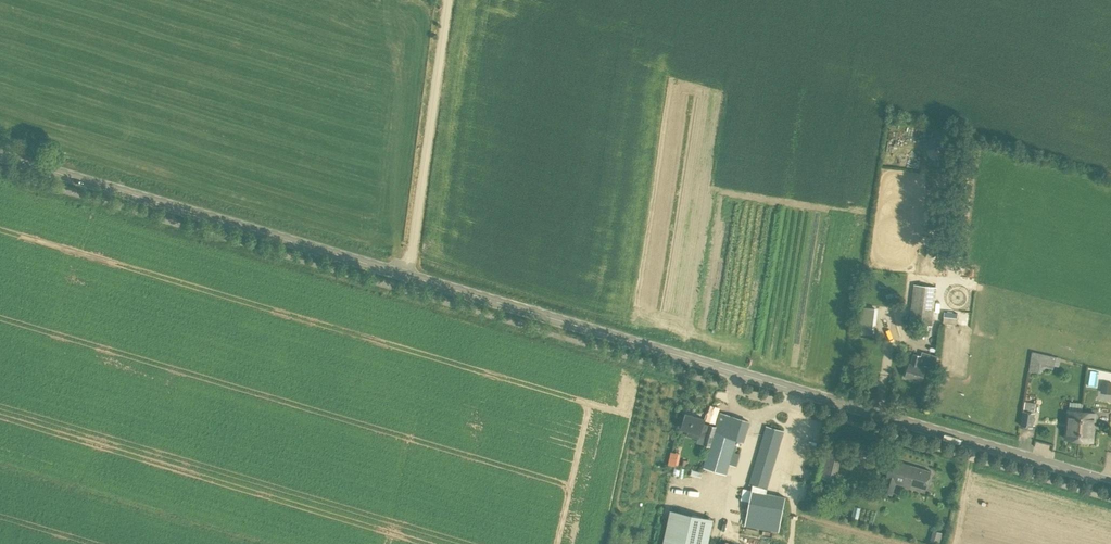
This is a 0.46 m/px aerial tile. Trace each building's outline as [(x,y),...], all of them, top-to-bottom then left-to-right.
[(932,326),(936,287),(914,284),(909,323),(923,325),(929,325),(932,326)] [(938,356),(923,351),(921,355),(914,353),(911,363),(909,362),(905,376),(922,381),(926,367),(934,369),(938,356)] [(1057,357),(1032,351),(1029,371),(1041,373),(1042,366),(1054,369),(1054,365),(1059,366),(1061,360),(1056,359),(1057,357)] [(1106,374),(1098,373),(1097,381),(1096,380),(1095,390),(1101,390),(1100,393),(1110,394),(1110,382),(1105,382),(1106,374)] [(1032,427),(1034,412),(1023,410),(1021,425),(1032,427)] [(1079,440),(1082,411),(1068,410),(1065,438),(1079,440)] [(1082,411),(1079,440),(1092,441),(1095,413),(1082,411)] [(744,441),(749,421),(720,413),(716,427),(703,423),(704,419),(686,413),(682,428),(689,430),(688,435),(699,438),(699,436),(706,438),(705,444),(711,445),(704,467),(726,474),(736,438),(744,441)] [(767,489),(784,431),(765,425),(749,484),(767,489)] [(1024,449),(1036,450),(1038,428),(1026,427),(1024,449)] [(672,449),(672,462),(681,462),(682,450),(672,449)] [(830,449),(824,476),(838,479),(843,452),(830,449)] [(926,489),(931,471),(891,459),(886,477),(882,491),(893,494),(896,483),(911,488),(912,485),(926,489)] [(779,532),(786,496),(743,488),(741,500),(749,501),(744,526),(779,532)] [(713,519),(670,509),(663,543),(708,543),(713,519)]
